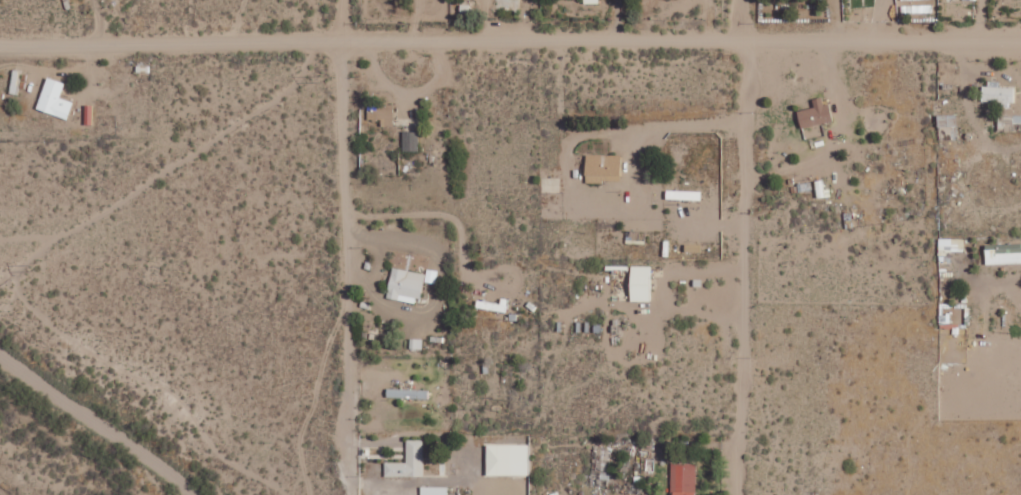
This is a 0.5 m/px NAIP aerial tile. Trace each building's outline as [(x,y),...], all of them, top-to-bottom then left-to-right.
[(64,83),(46,77),(35,109),(67,119),(72,102),(59,97),(64,83)] [(982,84),(982,102),(1003,103),(1003,104),(1013,105),(1014,88),(998,87),(998,85),(982,84)] [(828,105),(823,106),(822,98),(812,101),(814,108),(797,112),(800,129),(832,122),(828,105)] [(92,125),(92,105),(84,105),(84,125),(92,125)] [(956,128),(956,115),(937,116),(937,128),(956,128)] [(402,151),(417,150),(417,131),(402,132),(402,151)] [(585,183),(620,182),(620,155),(585,156),(585,183)] [(938,253),(964,253),(964,239),(938,239),(938,253)] [(984,245),(985,265),(1020,264),(1020,244),(984,245)] [(629,301),(650,301),(651,266),(630,266),(629,301)] [(423,274),(391,268),(386,298),(418,304),(423,274)] [(475,307),(505,313),(508,299),(501,297),(499,304),(477,300),(475,307)] [(428,399),(428,391),(387,389),(386,398),(428,399)] [(423,440),(405,440),(406,462),(384,463),(384,477),(423,477),(423,440)] [(528,475),(528,445),(485,445),(486,476),(528,475)] [(610,450),(592,449),(591,482),(608,482),(610,450)] [(671,494),(696,494),(696,464),(671,464),(671,494)] [(447,487),(420,487),(420,494),(447,494),(447,487)]
